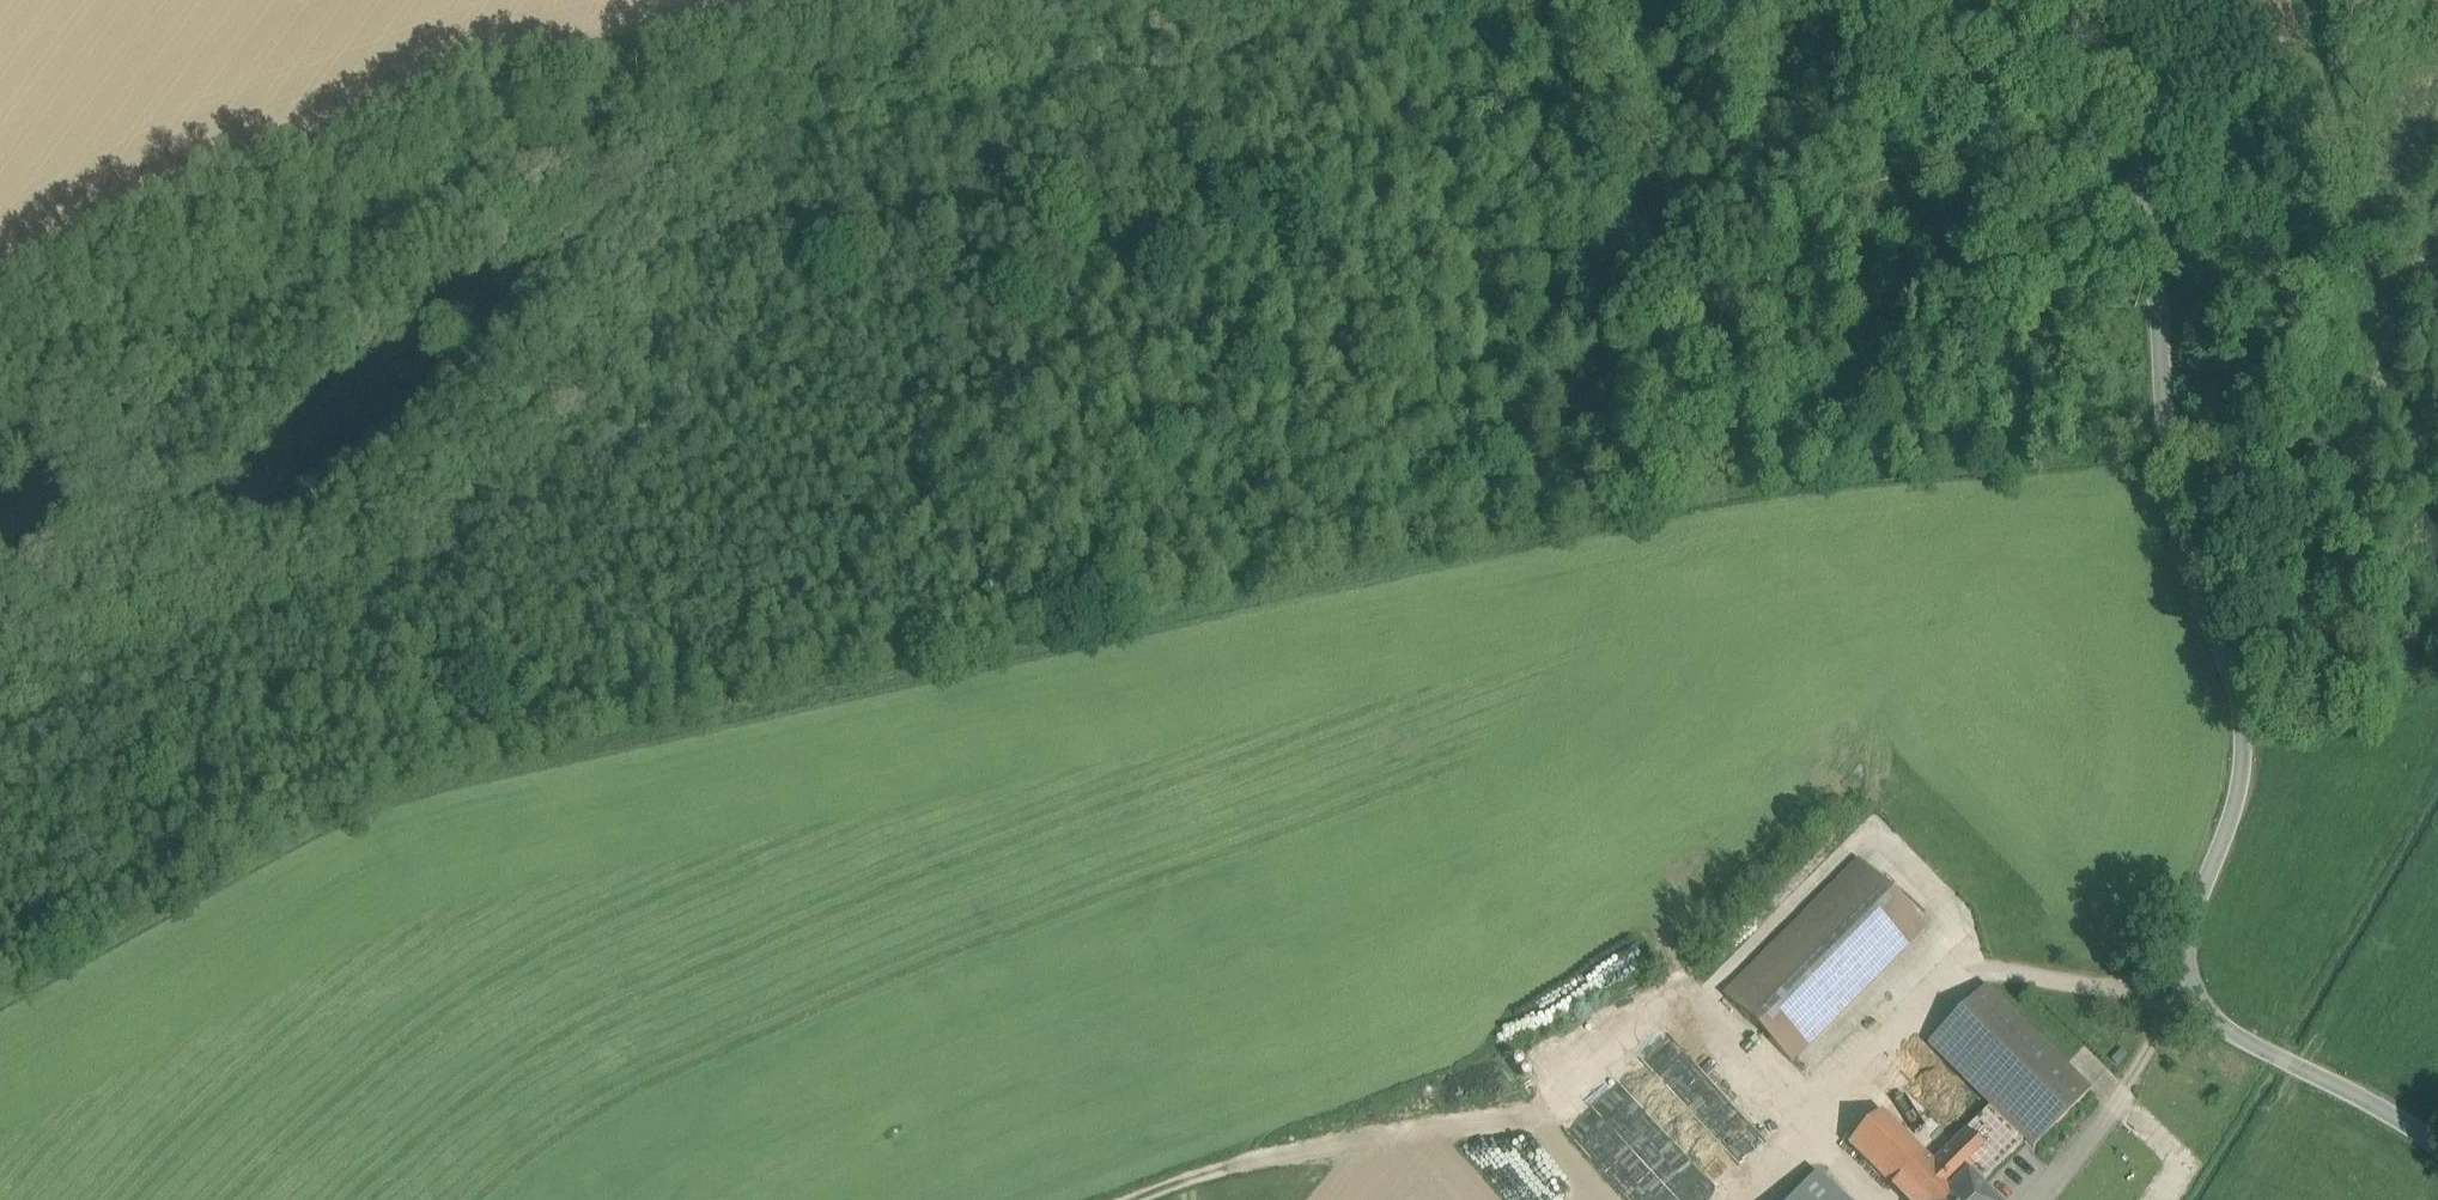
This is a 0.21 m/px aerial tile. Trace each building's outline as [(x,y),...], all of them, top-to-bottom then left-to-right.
[(1867,860),(1732,992),(1796,1057),(1931,926),(1867,860)] [(2094,1092),(1991,987),(1935,1042),(1996,1105),(2029,1138),(2037,1147),(2094,1092)] [(1769,1145),(1675,1038),(1647,1063),(1725,1152),(1701,1173),(1620,1080),(1565,1127),(1627,1197),(1634,1191),(1642,1199),(1706,1199),(1769,1145)] [(1996,1105),(1939,1163),(1959,1184),(1971,1174),(1977,1168),(1987,1178),(2029,1138),(1996,1105)] [(1888,1111),(1854,1143),(1910,1199),(1941,1199),(1959,1184),(1939,1163),(1888,1111)] [(1825,1173),(1799,1199),(1852,1199),(1825,1173)] [(1971,1174),(1959,1184),(1941,1199),(1996,1199),(1971,1174)]
